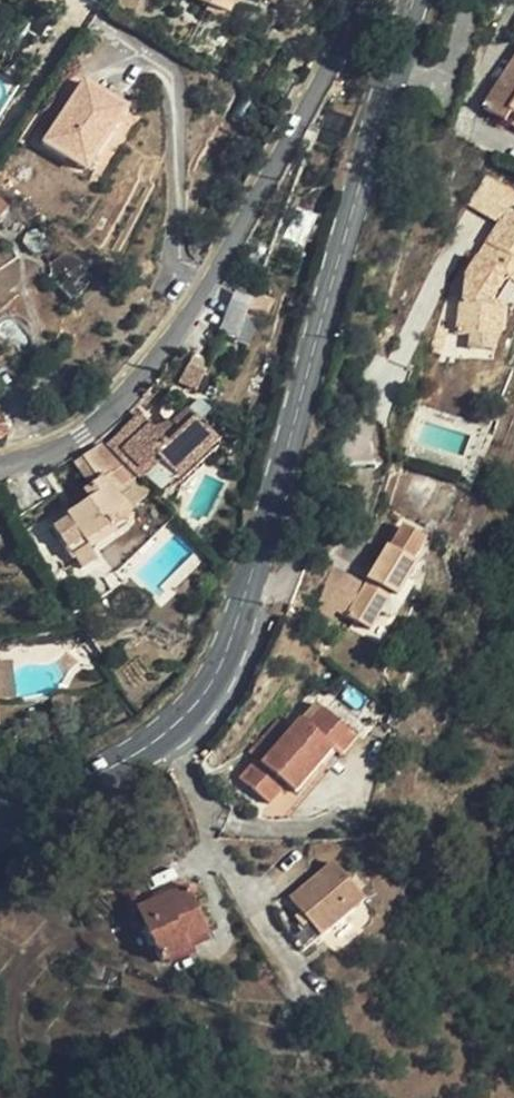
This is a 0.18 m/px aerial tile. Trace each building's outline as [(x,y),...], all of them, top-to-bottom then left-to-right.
[(195,1),(228,14),(234,0),(195,0),(195,1)] [(484,107),(508,123),(513,114),(513,62),(484,107)] [(43,144),(65,158),(75,143),(95,156),(126,109),(83,81),(43,144)] [(85,171),(95,156),(75,143),(65,158),(85,171)] [(508,211),(513,201),(513,197),(483,178),(467,203),(499,224),(508,211)] [(3,225),(11,216),(9,212),(8,208),(0,200),(0,224),(3,225)] [(478,257),(468,275),(464,302),(464,303),(461,304),(458,335),(476,337),(497,339),(499,339),(503,306),(495,305),(496,295),(505,279),(513,285),(513,215),(508,211),(499,224),(487,244),(492,247),(482,260),(478,257)] [(30,254),(42,256),(52,239),(53,236),(44,235),(35,235),(29,236),(25,243),(25,247),(30,254)] [(492,247),(487,244),(478,257),(482,260),(492,247)] [(49,265),(50,271),(50,284),(63,292),(74,301),(82,295),(87,288),(94,280),(83,271),(74,264),(64,258),(62,254),(49,265)] [(237,292),(219,337),(246,347),(256,322),(250,320),(257,299),(237,292)] [(431,351),(441,354),(448,330),(438,327),(431,351)] [(496,349),(497,339),(476,337),(475,347),(496,349)] [(193,374),(185,391),(203,400),(211,382),(193,374)] [(186,410),(158,437),(165,445),(194,418),(186,410)] [(0,415),(0,437),(9,434),(4,414),(0,415)] [(165,445),(158,437),(138,414),(112,439),(161,491),(215,441),(194,418),(165,445)] [(128,507),(115,494),(132,483),(121,467),(101,444),(75,462),(91,486),(70,500),(77,509),(51,528),(73,560),(116,532),(112,526),(115,525),(118,525),(120,525),(123,524),(126,521),(130,516),(130,512),(128,507)] [(397,598),(408,581),(418,565),(414,562),(427,541),(404,527),(391,549),(389,547),(368,581),(369,581),(367,585),(348,616),(370,630),(391,595),(397,598)] [(335,609),(348,616),(367,585),(335,565),(320,589),(315,615),(327,622),(335,609)] [(415,586),(408,581),(397,598),(404,603),(415,586)] [(315,702),(301,720),(308,726),(323,709),(315,702)] [(263,763),(257,759),(241,778),(270,804),(287,784),(297,792),(334,750),(342,757),(358,739),(323,709),(308,726),(301,720),(291,730),(263,763)] [(263,763),(291,730),(277,717),(248,751),(257,759),(263,763)] [(335,865),(291,900),(307,919),(288,935),(302,953),(365,902),(335,865)] [(186,887),(138,909),(162,962),(190,950),(187,943),(207,933),(186,887)]
